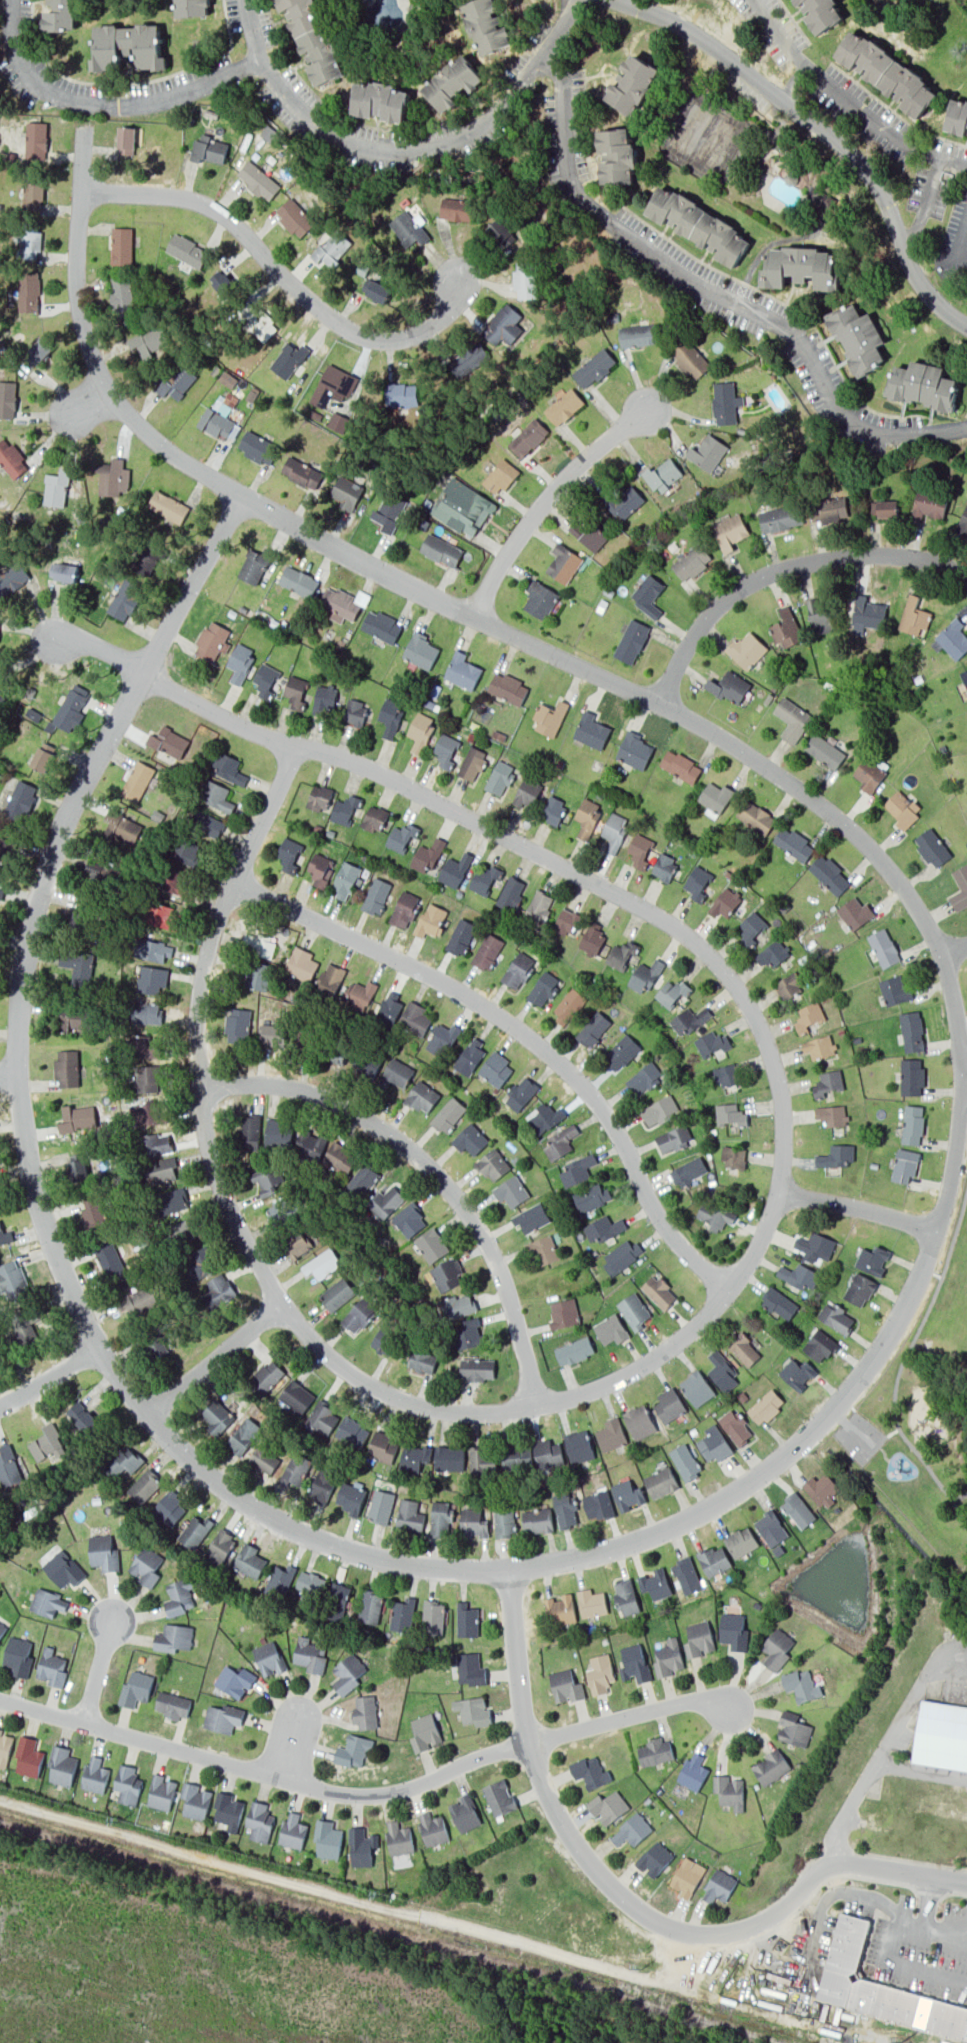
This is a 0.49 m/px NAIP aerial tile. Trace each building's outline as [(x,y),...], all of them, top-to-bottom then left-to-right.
[(51,11),(52,0),(81,0),(80,30),(43,29),(44,11),(51,11)] [(212,0),(176,0),(177,15),(213,14),(212,0)] [(282,15),(274,0),(316,0),(350,65),(346,67),(350,75),(320,90),(309,69),(313,67),(285,13),(282,15)] [(500,0),(479,0),(466,5),(484,56),(516,45),(500,0)] [(811,16),(798,0),(841,0),(847,7),(843,10),(849,17),(823,38),(808,19),(811,16)] [(168,69),(155,70),(155,66),(141,66),(140,43),(121,43),(122,70),(90,70),(90,57),(96,57),(95,23),(161,21),(162,56),(168,56),(168,69)] [(918,125),(899,110),(902,106),(854,69),(852,73),(834,59),(854,33),(865,42),(868,38),(935,89),(932,93),(939,98),(918,125)] [(460,102),(445,115),(425,90),(434,84),(429,78),(463,52),(487,82),(473,93),(468,87),(456,97),(460,102)] [(631,117),(605,99),(636,54),(662,71),(631,117)] [(413,91),(359,81),(353,115),(406,125),(413,91)] [(957,100),(966,103),(966,138),(946,131),(957,100)] [(47,156),(27,155),(29,122),(49,123),(47,156)] [(271,143),(259,135),(266,124),(278,132),(271,143)] [(594,127),(628,124),(629,140),(639,140),(642,177),(636,177),(637,187),(599,190),(594,127)] [(137,155),(119,153),(121,127),(140,128),(137,155)] [(187,158),(203,163),(205,156),(222,162),(228,143),(195,132),(187,158)] [(269,203),(237,176),(250,159),(283,187),(269,203)] [(39,210),(20,208),(23,182),(41,184),(39,210)] [(833,213),(807,196),(815,184),(841,201),(833,213)] [(736,272),(717,259),(720,255),(669,222),(666,228),(645,215),(663,186),(675,194),(678,190),(747,234),(743,240),(752,246),(736,272)] [(275,210),(303,238),(318,223),(290,195),(275,210)] [(462,223),(437,220),(440,196),(465,200),(462,223)] [(434,241),(427,247),(421,240),(408,251),(387,225),(406,209),(434,241)] [(508,246),(488,228),(500,216),(519,235),(508,246)] [(112,266),(114,226),(136,227),(134,267),(112,266)] [(42,258),(23,257),(26,230),(45,232),(42,258)] [(202,269),(167,250),(178,231),(212,250),(202,269)] [(318,265),(308,255),(329,234),(342,243),(333,252),(345,263),(337,271),(324,259),(318,265)] [(839,297),(817,295),(817,280),(808,279),(808,284),(799,284),(799,278),(789,278),(788,292),(767,291),(769,247),(841,251),(839,297)] [(365,287),(389,301),(395,290),(385,284),(390,275),(363,260),(357,272),(369,278),(365,287)] [(517,262),(517,270),(513,270),(514,300),(539,299),(538,261),(517,262)] [(233,301),(214,282),(225,271),(244,289),(233,301)] [(39,275),(39,281),(44,281),(43,304),(37,304),(37,313),(19,313),(20,275),(39,275)] [(109,323),(107,283),(128,282),(131,321),(109,323)] [(265,340),(243,320),(248,314),(241,307),(250,297),(280,323),(265,340)] [(508,303),(487,331),(511,349),(532,322),(508,303)] [(826,320),(855,305),(862,319),(871,314),(888,347),(878,352),(885,365),(857,379),(826,320)] [(659,346),(621,350),(619,329),(657,325),(659,346)] [(140,363),(131,340),(146,334),(156,356),(140,363)] [(39,368),(25,356),(42,336),(56,348),(39,368)] [(697,383),(676,353),(693,340),(715,371),(697,383)] [(288,377),(270,364),(288,341),(298,348),(304,341),(316,350),(306,363),(310,366),(299,380),(291,374),(288,377)] [(482,362),(460,376),(451,363),(473,348),(482,362)] [(576,372),(605,348),(618,364),(589,388),(576,372)] [(166,398),(154,389),(180,356),(204,374),(182,402),(172,394),(166,398)] [(322,408),(330,392),(346,400),(359,375),(328,360),(307,401),(322,408)] [(889,399),(896,367),(912,370),(914,361),(950,369),(948,380),(961,383),(954,414),(889,399)] [(12,421),(0,420),(0,377),(18,379),(17,389),(22,390),(19,413),(13,412),(12,421)] [(735,385),(737,423),(716,424),(714,386),(735,385)] [(416,402),(390,403),(389,387),(416,386),(416,402)] [(546,413),(573,386),(588,401),(561,428),(546,413)] [(217,439),(196,427),(209,404),(240,422),(231,439),(221,433),(217,439)] [(343,433),(350,419),(334,411),(327,425),(343,433)] [(509,446),(536,419),(551,434),(524,461),(509,446)] [(272,465),(239,448),(249,429),(282,446),(272,465)] [(687,456),(713,474),(730,447),(709,433),(701,445),(696,442),(687,456)] [(17,482),(0,463),(0,440),(4,437),(10,444),(14,441),(29,459),(24,463),(30,470),(17,482)] [(642,473),(654,491),(660,487),(665,495),(679,485),(676,481),(686,475),(672,453),(642,473)] [(315,491),(282,472),(293,454),(326,473),(315,491)] [(99,493),(120,495),(120,488),(128,489),(130,469),(124,469),(125,458),(115,457),(114,463),(98,462),(97,472),(101,473),(99,493)] [(523,471),(499,500),(483,486),(507,458),(523,471)] [(66,509),(42,505),(47,473),(61,475),(62,467),(72,468),(66,509)] [(355,514),(344,508),(347,502),(334,495),(344,476),(368,489),(355,514)] [(432,512),(473,540),(491,512),(497,516),(502,508),(455,477),(432,512)] [(599,498),(624,525),(649,501),(633,484),(617,499),(608,489),(599,498)] [(925,521),(911,517),(919,487),(954,496),(948,518),(927,513),(925,521)] [(184,527),(148,508),(159,488),(195,507),(184,527)] [(394,535),(382,529),(385,523),(372,516),(377,505),(382,508),(391,491),(407,499),(398,517),(400,522),(394,535)] [(853,520),(816,525),(813,503),(851,499),(853,520)] [(903,520),(881,520),(881,515),(872,515),(872,501),(903,501),(903,520)] [(802,527),(765,535),(760,515),(797,506),(802,527)] [(80,524),(74,511),(83,507),(89,520),(80,524)] [(959,523),(966,508),(966,527),(959,523)] [(725,559),(709,525),(741,510),(753,534),(736,542),(740,552),(725,559)] [(595,553),(568,528),(578,518),(589,529),(596,521),(612,536),(595,553)] [(152,569),(133,558),(150,527),(170,538),(152,569)] [(453,570),(420,553),(429,534),(463,550),(453,570)] [(680,547),(673,552),(669,546),(675,541),(680,547)] [(258,586),(267,567),(270,568),(279,550),(266,544),(262,551),(252,546),(237,576),(258,586)] [(586,555),(567,587),(549,576),(568,544),(586,555)] [(714,561),(684,584),(671,567),(701,544),(714,561)] [(55,580),(57,563),(81,565),(79,582),(55,580)] [(314,598),(280,582),(289,563),(323,579),(314,598)] [(9,592),(0,578),(21,565),(30,579),(9,592)] [(657,624),(628,597),(652,572),(667,586),(653,602),(665,614),(657,624)] [(123,622),(104,611),(122,579),(141,590),(123,622)] [(544,620),(523,607),(530,595),(527,593),(536,579),(560,595),(544,620)] [(356,619),(347,615),(344,623),(332,617),(336,610),(323,604),(331,587),(337,590),(338,586),(358,595),(355,601),(363,605),(356,619)] [(611,587),(618,592),(613,598),(607,594),(611,587)] [(855,593),(851,626),(887,630),(889,605),(869,603),(870,595),(855,593)] [(912,595),(900,629),(922,636),(924,629),(931,631),(937,614),(922,609),(922,614),(917,613),(922,599),(912,595)] [(595,612),(602,598),(611,603),(604,617),(595,612)] [(807,600),(814,632),(833,628),(830,610),(820,612),(817,598),(807,600)] [(770,628),(780,650),(807,638),(792,604),(779,610),(785,622),(770,628)] [(249,616),(242,612),(247,605),(253,609),(249,616)] [(236,619),(229,615),(233,609),(240,613),(236,619)] [(397,645),(362,629),(371,611),(406,628),(397,645)] [(933,644),(941,652),(945,649),(959,663),(966,655),(966,636),(963,632),(966,628),(966,624),(960,617),(933,644)] [(277,628),(270,624),(274,618),(281,622),(277,628)] [(215,661),(221,648),(228,652),(233,643),(229,641),(234,630),(215,620),(211,628),(207,626),(198,643),(203,645),(199,652),(215,661)] [(650,631),(632,663),(614,653),(632,620),(650,631)] [(297,636),(290,632),(294,625),(301,629),(297,636)] [(751,671),(729,651),(750,628),(772,648),(751,671)] [(433,670),(404,656),(417,629),(429,635),(426,641),(443,649),(433,670)] [(243,685),(258,656),(252,653),(254,648),(241,641),(227,665),(239,671),(234,680),(243,685)] [(474,691),(445,678),(457,650),(469,656),(466,662),(483,670),(474,691)] [(271,701),(259,694),(262,689),(258,687),(259,684),(254,680),(265,660),(285,672),(280,680),(276,678),(270,688),(277,692),(271,701)] [(966,705),(966,668),(956,671),(966,705)] [(742,707),(726,696),(723,700),(705,687),(714,673),(724,681),(733,669),(757,686),(742,707)] [(302,711),(287,706),(290,698),(283,695),(290,673),(312,681),(309,690),(306,689),(302,701),(305,702),(302,711)] [(525,708),(490,692),(498,674),(533,691),(525,708)] [(926,682),(919,685),(916,677),(924,675),(926,682)] [(324,716),(313,714),(319,684),(329,686),(330,681),(340,683),(335,706),(326,704),(324,716)] [(780,685),(776,692),(770,687),(774,681),(780,685)] [(830,681),(837,685),(832,692),(825,687),(830,681)] [(73,727),(53,719),(67,685),(87,694),(73,727)] [(0,687),(0,704),(8,696),(0,687)] [(395,741),(383,737),(387,725),(378,721),(387,695),(403,700),(400,710),(405,712),(395,741)] [(775,699),(771,706),(764,702),(769,695),(775,699)] [(784,697),(814,716),(795,745),(782,736),(790,723),(774,713),(784,697)] [(359,725),(345,722),(350,698),(364,701),(363,706),(369,707),(366,722),(360,721),(359,725)] [(555,739),(572,705),(563,700),(557,712),(541,704),(534,721),(540,724),(537,730),(555,739)] [(422,756),(411,751),(416,739),(407,735),(419,709),(435,717),(431,726),(436,728),(422,756)] [(604,750),(574,738),(586,710),(598,715),(596,721),(613,728),(604,750)] [(184,757),(151,742),(156,733),(163,736),(169,723),(193,734),(184,757)] [(644,772),(616,759),(630,730),(643,736),(642,739),(646,740),(644,744),(655,749),(644,772)] [(467,739),(470,731),(477,735),(474,742),(467,739)] [(452,771),(440,765),(442,760),(431,754),(442,732),(462,742),(452,760),(457,762),(452,771)] [(49,775),(29,767),(42,733),(62,741),(49,775)] [(817,733),(851,757),(840,773),(806,749),(817,733)] [(459,775),(474,744),(492,752),(477,783),(459,775)] [(949,752),(941,755),(938,748),(946,745),(949,752)] [(696,787),(661,765),(671,749),(706,770),(696,787)] [(243,783),(219,772),(228,754),(241,760),(236,770),(247,775),(243,783)] [(865,756),(890,773),(874,797),(863,789),(866,784),(853,775),(865,756)] [(119,792),(137,803),(140,798),(168,813),(188,776),(155,758),(151,765),(138,758),(119,792)] [(485,789),(500,758),(518,767),(503,797),(485,789)] [(562,768),(555,764),(559,758),(566,762),(562,768)] [(525,810),(512,804),(526,774),(546,783),(536,805),(529,801),(525,810)] [(27,814),(11,808),(23,777),(39,783),(27,814)] [(235,814),(201,800),(210,777),(233,787),(228,799),(240,804),(235,814)] [(722,817),(697,801),(709,782),(722,790),(726,784),(739,792),(722,817)] [(320,811),(321,807),(328,809),(336,788),(322,783),(321,786),(315,784),(308,806),(320,811)] [(902,789),(923,810),(903,831),(893,821),(897,816),(886,805),(902,789)] [(602,801),(595,797),(598,790),(606,794),(602,801)] [(353,828),(330,820),(339,797),(346,799),(347,796),(351,797),(353,793),(364,797),(359,809),(357,808),(352,822),(355,823),(353,828)] [(560,829),(539,819),(551,794),(565,801),(562,808),(569,811),(560,829)] [(589,840),(603,814),(597,811),(600,805),(587,798),(576,819),(586,824),(580,836),(589,840)] [(770,838),(735,814),(746,798),(781,822),(770,838)] [(373,831),(375,827),(382,831),(392,810),(379,804),(377,807),(371,804),(361,825),(373,831)] [(600,837),(614,810),(630,819),(626,825),(630,827),(616,855),(609,852),(614,844),(600,837)] [(195,849),(180,843),(193,812),(223,824),(216,842),(200,835),(195,849)] [(137,845),(105,829),(112,815),(129,823),(130,820),(146,827),(137,845)] [(408,857),(387,846),(397,824),(404,828),(406,824),(409,826),(411,822),(422,827),(416,839),(414,838),(408,850),(411,852),(408,857)] [(322,832),(314,830),(316,823),(324,826),(322,832)] [(806,865),(772,841),(783,826),(817,850),(806,865)] [(938,872),(915,838),(931,827),(954,861),(938,872)] [(335,838),(327,835),(329,829),(338,831),(335,838)] [(7,872),(19,838),(0,832),(0,870),(7,872)] [(310,840),(314,832),(320,835),(316,843),(310,840)] [(643,869),(656,842),(637,833),(628,852),(634,855),(632,860),(635,861),(634,865),(643,869)] [(295,876),(281,870),(284,865),(282,864),(284,858),(278,855),(286,837),(304,845),(295,863),(300,866),(295,876)] [(432,876),(411,866),(423,842),(433,847),(438,838),(448,843),(432,876)] [(207,847),(181,840),(175,860),(202,867),(207,847)] [(118,888),(98,879),(102,870),(106,872),(110,863),(96,857),(102,844),(132,858),(118,888)] [(324,889),(313,884),(316,879),(311,877),(314,873),(307,870),(316,851),(335,860),(326,878),(328,879),(324,889)] [(459,889),(438,879),(450,855),(461,860),(465,851),(476,856),(459,889)] [(177,866),(171,879),(155,871),(164,852),(192,866),(189,872),(177,866)] [(669,885),(662,881),(663,878),(652,872),(662,852),(674,858),(671,863),(679,867),(669,885)] [(839,898),(810,868),(823,854),(852,884),(839,898)] [(374,866),(366,862),(369,856),(377,860),(374,866)] [(93,870),(91,883),(110,886),(114,865),(89,860),(87,869),(93,870)] [(346,901),(337,896),(339,891),(336,889),(337,886),(334,885),(345,861),(364,870),(353,893),(350,892),(346,901)] [(490,898),(470,887),(482,865),(491,869),(494,863),(505,869),(490,898)] [(702,906),(689,898),(692,893),(684,888),(698,866),(714,876),(703,893),(708,896),(702,906)] [(163,890),(187,895),(192,873),(168,867),(163,890)] [(953,875),(966,867),(966,908),(958,913),(949,898),(962,890),(953,875)] [(514,909),(497,901),(510,875),(527,884),(514,909)] [(375,910),(374,913),(362,908),(377,877),(395,886),(382,913),(375,910)] [(721,912),(717,917),(709,910),(727,887),(744,900),(729,918),(721,912)] [(542,923),(525,914),(538,889),(555,897),(542,923)] [(407,930),(389,921),(403,890),(421,899),(407,930)] [(115,901),(102,941),(79,934),(92,894),(115,901)] [(879,917),(854,935),(835,909),(855,894),(865,907),(869,904),(879,917)] [(179,932),(141,921),(147,899),(174,907),(171,916),(183,919),(179,932)] [(424,938),(414,933),(423,913),(426,914),(432,902),(450,910),(442,927),(446,929),(442,937),(437,935),(437,937),(427,933),(424,938)] [(574,934),(585,915),(576,910),(574,912),(564,907),(553,928),(566,935),(569,931),(574,934)] [(84,933),(91,912),(77,908),(71,928),(84,933)] [(747,931),(738,940),(750,951),(773,929),(755,911),(741,925),(747,931)] [(464,958),(446,948),(462,918),(480,928),(464,958)] [(598,956),(579,946),(593,918),(603,923),(600,929),(603,931),(601,934),(608,937),(598,956)] [(886,971),(868,938),(885,929),(903,962),(886,971)] [(489,971),(471,960),(488,931),(506,941),(489,971)] [(272,958),(241,950),(245,934),(276,942),(272,958)] [(519,941),(523,934),(529,937),(525,945),(519,941)] [(772,962),(763,970),(752,957),(776,936),(793,955),(778,968),(772,962)] [(166,962),(133,954),(135,944),(150,948),(153,938),(165,941),(163,949),(169,950),(166,962)] [(626,974),(605,963),(617,941),(623,944),(625,941),(629,943),(631,939),(641,945),(635,956),(633,955),(626,967),(629,969),(626,974)] [(302,990),(308,976),(308,973),(317,953),(293,943),(280,974),(289,978),(289,984),(302,990)] [(519,990),(501,979),(520,950),(537,962),(519,990)] [(82,983),(87,960),(60,954),(58,964),(72,967),(69,980),(82,983)] [(799,959),(807,955),(810,961),(803,965),(799,959)] [(643,994),(628,984),(643,961),(653,967),(659,958),(668,964),(651,991),(646,988),(643,994)] [(278,965),(273,993),(251,989),(256,961),(278,965)] [(335,991),(346,968),(333,962),(330,970),(324,967),(317,983),(335,991)] [(159,994),(137,991),(140,964),(172,968),(170,986),(160,985),(159,994)] [(542,1010),(526,997),(547,970),(563,983),(542,1010)] [(786,1006),(774,984),(796,971),(806,988),(799,992),(802,997),(786,1006)] [(889,1010),(916,1001),(912,989),(907,991),(902,976),(880,983),(889,1010)] [(370,1011),(378,995),(372,992),(377,982),(369,978),(367,983),(356,978),(346,999),(370,1011)] [(672,1012),(654,996),(669,979),(676,984),(678,981),(682,984),(684,981),(692,989),(672,1012)] [(392,1024),(402,1003),(394,999),(399,989),(389,985),(374,1016),(392,1024)] [(561,1015),(558,1019),(566,1027),(589,1001),(574,988),(554,1009),(561,1015)] [(620,999),(613,995),(616,989),(624,993),(620,999)] [(95,1029),(56,1028),(56,1010),(46,1009),(47,990),(96,991),(95,1029)] [(425,1040),(433,1025),(423,1020),(429,1008),(411,999),(397,1026),(425,1040)] [(799,1031),(825,1020),(818,1003),(800,1010),(802,1015),(796,1018),(798,1023),(796,1024),(799,1031)] [(126,1020),(165,1022),(166,1015),(162,1015),(162,1006),(127,1004),(126,1020)] [(682,1034),(672,1020),(689,1007),(694,1014),(707,1005),(715,1016),(691,1035),(688,1031),(682,1034)] [(923,1050),(903,1053),(896,1009),(920,1005),(924,1032),(920,1033),(923,1050)] [(249,1008),(247,1044),(226,1042),(228,1007),(249,1008)] [(575,1034),(590,1049),(613,1024),(598,1009),(575,1034)] [(287,1045),(259,1040),(262,1023),(277,1026),(279,1016),(292,1018),(287,1045)] [(442,1056),(424,1047),(435,1026),(446,1032),(453,1019),(467,1027),(455,1050),(448,1046),(442,1056)] [(838,1037),(836,1029),(843,1027),(846,1035),(838,1037)] [(705,1060),(694,1040),(714,1029),(717,1035),(721,1033),(723,1036),(727,1034),(734,1048),(726,1053),(724,1049),(705,1060)] [(346,1064),(318,1056),(325,1030),(341,1035),(338,1047),(350,1051),(346,1064)] [(162,1056),(128,1056),(127,1034),(150,1033),(150,1044),(162,1044),(162,1056)] [(604,1056),(618,1071),(643,1048),(629,1033),(604,1056)] [(469,1075),(485,1050),(479,1046),(483,1040),(474,1034),(459,1056),(466,1061),(460,1069),(469,1075)] [(812,1062),(836,1056),(830,1035),(802,1043),(805,1054),(810,1053),(812,1062)] [(856,1045),(853,1037),(861,1035),(863,1043),(856,1045)] [(74,1084),(53,1085),(51,1049),(73,1048),(74,1084)] [(500,1089),(512,1074),(506,1070),(513,1061),(496,1048),(478,1071),(500,1089)] [(360,1071),(374,1077),(382,1060),(369,1053),(360,1071)] [(921,1094),(900,1094),(900,1055),(922,1055),(922,1064),(926,1065),(926,1085),(921,1085),(921,1094)] [(415,1074),(388,1058),(375,1080),(390,1089),(395,1081),(407,1089),(415,1074)] [(725,1088),(723,1082),(718,1083),(713,1066),(735,1059),(738,1069),(731,1071),(732,1073),(736,1072),(740,1083),(725,1088)] [(624,1081),(637,1097),(664,1076),(651,1060),(624,1081)] [(153,1091),(135,1091),(134,1063),(161,1063),(162,1080),(153,1080),(153,1091)] [(843,1090),(831,1092),(832,1098),(816,1101),(813,1087),(818,1086),(818,1082),(821,1081),(820,1074),(840,1071),(843,1090)] [(518,1110),(502,1097),(513,1084),(518,1088),(529,1075),(539,1084),(518,1110)] [(421,1077),(405,1099),(422,1111),(424,1107),(432,1112),(445,1094),(421,1077)] [(642,1111),(652,1129),(682,1114),(673,1095),(642,1111)] [(446,1133),(466,1109),(451,1096),(431,1120),(446,1133)] [(167,1121),(146,1124),(145,1120),(133,1123),(131,1112),(143,1110),(142,1101),(159,1098),(161,1111),(165,1110),(167,1121)] [(546,1135),(558,1124),(551,1117),(558,1111),(547,1099),(529,1115),(546,1135)] [(739,1125),(719,1127),(716,1105),(738,1102),(739,1108),(744,1107),(745,1113),(749,1113),(751,1128),(740,1129),(739,1125)] [(921,1143),(901,1142),(905,1102),(924,1104),(921,1143)] [(700,1109),(692,1113),(689,1107),(697,1103),(700,1109)] [(97,1128),(59,1132),(57,1115),(64,1114),(64,1107),(94,1104),(97,1128)] [(846,1124),(831,1124),(831,1114),(820,1114),(820,1104),(846,1104),(846,1124)] [(260,1117),(261,1151),(243,1151),(243,1117),(260,1117)] [(291,1146),(265,1144),(268,1118),(282,1119),(281,1130),(292,1131),(291,1146)] [(553,1160),(573,1148),(568,1139),(583,1130),(577,1120),(541,1142),(553,1160)] [(470,1121),(451,1140),(466,1154),(469,1151),(475,1157),(491,1142),(470,1121)] [(655,1138),(663,1157),(694,1142),(685,1123),(655,1138)] [(174,1150),(151,1155),(146,1133),(156,1130),(158,1139),(171,1137),(174,1150)] [(322,1155),(303,1147),(307,1139),(317,1144),(322,1131),(331,1135),(322,1155)] [(874,1139),(876,1131),(883,1133),(882,1141),(874,1139)] [(848,1166),(813,1165),(813,1153),(829,1154),(829,1143),(849,1144),(848,1148),(855,1148),(855,1161),(850,1161),(848,1166)] [(748,1171),(727,1168),(728,1162),(722,1161),(725,1144),(748,1148),(745,1162),(749,1163),(748,1171)] [(361,1161),(332,1145),(324,1158),(353,1175),(361,1161)] [(494,1145),(474,1162),(487,1177),(490,1175),(496,1182),(513,1168),(494,1145)] [(909,1182),(890,1178),(896,1147),(920,1151),(915,1174),(911,1173),(909,1182)] [(565,1187),(587,1177),(584,1169),(600,1161),(593,1148),(555,1166),(565,1187)] [(668,1164),(677,1183),(708,1169),(699,1150),(668,1164)] [(71,1182),(65,1159),(80,1155),(86,1178),(71,1182)] [(149,1166),(154,1187),(180,1180),(175,1159),(149,1166)] [(870,1169),(872,1161),(880,1163),(878,1171),(870,1169)] [(360,1197),(380,1171),(368,1162),(347,1188),(360,1197)] [(278,1189),(261,1196),(250,1170),(267,1163),(278,1189)] [(516,1170),(495,1186),(507,1202),(511,1199),(516,1207),(534,1194),(516,1170)] [(408,1191),(387,1216),(368,1199),(380,1185),(386,1191),(395,1180),(408,1191)] [(582,1211),(610,1199),(602,1180),(574,1193),(582,1211)] [(186,1206),(160,1214),(153,1192),(179,1184),(186,1206)] [(85,1221),(106,1214),(98,1189),(77,1195),(85,1221)] [(276,1228),(298,1217),(297,1210),(301,1208),(297,1199),(268,1214),(276,1228)] [(528,1232),(552,1220),(543,1200),(511,1214),(516,1226),(523,1222),(528,1232)] [(716,1231),(708,1227),(712,1219),(702,1214),(700,1218),(692,1214),(698,1201),(714,1209),(717,1203),(739,1212),(734,1222),(723,1217),(716,1231)] [(408,1237),(423,1223),(419,1217),(424,1213),(414,1202),(393,1219),(408,1237)] [(593,1242),(625,1224),(621,1217),(612,1221),(606,1209),(582,1222),(593,1242)] [(188,1234),(176,1239),(171,1226),(194,1216),(196,1222),(185,1227),(188,1234)] [(2,1248),(0,1241),(0,1221),(1,1221),(4,1230),(13,1227),(18,1242),(2,1248)] [(143,1258),(123,1266),(109,1233),(129,1224),(143,1258)] [(415,1238),(429,1262),(448,1251),(433,1227),(415,1238)] [(288,1259),(313,1243),(309,1239),(316,1235),(311,1228),(289,1242),(286,1238),(278,1243),(288,1259)] [(539,1269),(527,1242),(553,1231),(565,1258),(539,1269)] [(823,1265),(790,1250),(796,1235),(812,1242),(817,1231),(835,1239),(823,1265)] [(617,1268),(603,1253),(625,1233),(639,1248),(617,1268)] [(190,1278),(215,1266),(203,1240),(191,1246),(198,1260),(185,1267),(190,1278)] [(95,1249),(106,1281),(126,1274),(114,1243),(95,1249)] [(882,1275),(854,1265),(861,1245),(872,1249),(874,1244),(891,1249),(882,1275)] [(317,1275),(339,1262),(330,1246),(298,1265),(303,1274),(313,1268),(317,1275)] [(432,1265),(445,1293),(465,1283),(452,1255),(432,1265)] [(803,1293),(773,1272),(780,1262),(791,1269),(798,1260),(817,1273),(803,1293)] [(35,1295),(15,1303),(1,1270),(21,1262),(35,1295)] [(210,1306),(237,1291),(223,1265),(195,1280),(210,1306)] [(664,1310),(636,1284),(650,1270),(657,1277),(661,1273),(673,1285),(668,1289),(676,1297),(664,1310)] [(861,1303),(874,1280),(855,1270),(842,1293),(861,1303)] [(330,1309),(357,1289),(346,1274),(319,1294),(330,1309)] [(123,1292),(133,1311),(157,1299),(147,1279),(123,1292)] [(788,1321),(758,1298),(772,1281),(801,1304),(788,1321)] [(617,1303),(637,1331),(645,1325),(642,1322),(654,1314),(636,1290),(617,1303)] [(475,1307),(451,1316),(443,1297),(454,1293),(454,1297),(469,1291),(475,1307)] [(580,1320),(554,1328),(549,1308),(553,1307),(550,1298),(571,1292),(580,1320)] [(353,1330),(374,1305),(360,1293),(338,1318),(353,1330)] [(847,1334),(816,1313),(826,1298),(835,1303),(837,1300),(847,1306),(844,1312),(856,1320),(847,1334)] [(45,1302),(9,1317),(22,1350),(52,1337),(44,1318),(50,1316),(45,1302)] [(596,1322),(607,1340),(613,1336),(617,1341),(629,1333),(615,1310),(596,1322)] [(466,1344),(464,1336),(456,1338),(454,1329),(461,1327),(460,1320),(477,1316),(483,1339),(466,1344)] [(394,1333),(387,1349),(372,1342),(381,1319),(391,1323),(387,1331),(394,1333)] [(147,1355),(167,1346),(157,1322),(137,1330),(147,1355)] [(803,1344),(820,1358),(825,1353),(829,1356),(838,1344),(817,1327),(803,1344)] [(740,1329),(726,1344),(749,1365),(763,1350),(740,1329)] [(556,1347),(566,1365),(594,1349),(584,1331),(556,1347)] [(415,1336),(428,1340),(424,1355),(436,1359),(431,1376),(406,1369),(415,1336)] [(725,1390),(709,1370),(716,1365),(707,1353),(718,1345),(734,1365),(728,1370),(737,1381),(725,1390)] [(776,1371),(800,1397),(810,1387),(803,1380),(815,1369),(797,1351),(776,1371)] [(262,1391),(285,1370),(269,1354),(247,1375),(262,1391)] [(458,1373),(467,1373),(466,1380),(480,1381),(480,1373),(493,1374),(494,1358),(459,1356),(458,1373)] [(697,1406),(717,1393),(698,1366),(679,1379),(697,1406)] [(294,1380),(313,1396),(301,1409),(283,1393),(294,1380)] [(668,1421),(688,1408),(671,1383),(651,1397),(668,1421)] [(747,1407),(762,1421),(784,1399),(769,1384),(747,1407)] [(328,1432),(306,1421),(320,1396),(333,1403),(328,1410),(337,1415),(328,1432)] [(212,1398),(230,1414),(218,1426),(201,1410),(212,1398)] [(635,1438),(657,1428),(644,1401),(622,1411),(635,1438)] [(85,1406),(102,1422),(91,1435),(73,1419),(85,1406)] [(742,1444),(720,1417),(731,1407),(734,1411),(739,1407),(746,1415),(740,1419),(753,1435),(742,1444)] [(242,1447),(225,1433),(240,1415),(252,1425),(243,1436),(248,1440),(242,1447)] [(605,1449),(626,1441),(617,1416),(604,1421),(606,1427),(598,1430),(605,1449)] [(346,1417),(367,1427),(360,1443),(338,1433),(346,1417)] [(68,1451),(41,1464),(32,1444),(37,1441),(41,1448),(51,1443),(43,1427),(54,1422),(68,1451)] [(712,1461),(732,1446),(714,1422),(694,1437),(712,1461)] [(571,1462),(594,1456),(586,1427),(563,1434),(571,1462)] [(389,1464),(375,1459),(377,1453),(366,1450),(373,1430),(387,1435),(386,1439),(396,1442),(389,1464)] [(504,1462),(527,1459),(524,1434),(512,1436),(514,1450),(502,1451),(504,1462)] [(538,1464),(563,1458),(561,1448),(554,1449),(550,1434),(532,1439),(538,1464)] [(665,1450),(685,1483),(698,1475),(696,1472),(702,1468),(685,1438),(665,1450)] [(256,1440),(276,1454),(266,1468),(246,1454),(256,1440)] [(454,1465),(433,1463),(435,1442),(447,1443),(447,1452),(455,1453),(454,1465)] [(6,1487),(0,1470),(0,1458),(4,1456),(1,1447),(12,1443),(25,1481),(6,1487)] [(141,1456),(123,1472),(112,1459),(130,1443),(141,1456)] [(414,1469),(396,1465),(400,1445),(418,1449),(414,1469)] [(470,1469),(498,1468),(497,1459),(487,1459),(486,1445),(468,1446),(470,1469)] [(287,1476),(282,1484),(270,1478),(285,1449),(307,1461),(296,1481),(287,1476)] [(642,1475),(652,1497),(679,1484),(669,1462),(642,1475)] [(143,1499),(162,1478),(148,1464),(128,1485),(143,1499)] [(323,1500),(313,1496),(315,1490),(303,1484),(312,1464),(326,1470),(322,1479),(330,1483),(323,1500)] [(802,1485),(819,1503),(832,1490),(835,1492),(841,1487),(825,1472),(818,1478),(814,1474),(802,1485)] [(623,1510),(645,1501),(634,1473),(612,1482),(623,1510)] [(342,1482),(365,1490),(360,1506),(337,1498),(342,1482)] [(614,1514),(600,1518),(599,1513),(588,1516),(583,1500),(592,1498),(590,1491),(606,1487),(614,1514)] [(785,1503),(804,1529),(819,1518),(797,1488),(788,1494),(791,1499),(785,1503)] [(389,1493),(385,1516),(368,1513),(372,1490),(389,1493)] [(98,1499),(88,1501),(87,1493),(96,1491),(98,1499)] [(165,1494),(182,1510),(171,1522),(153,1506),(165,1494)] [(397,1495),(394,1524),(419,1527),(421,1512),(414,1511),(415,1498),(397,1495)] [(560,1523),(555,1500),(572,1496),(577,1520),(560,1523)] [(497,1534),(493,1501),(513,1498),(518,1531),(497,1534)] [(458,1501),(459,1537),(486,1536),(486,1509),(467,1510),(466,1500),(458,1501)] [(428,1534),(429,1501),(449,1502),(448,1535),(428,1534)] [(35,1510),(22,1516),(19,1509),(32,1503),(35,1510)] [(759,1521),(777,1552),(785,1547),(781,1541),(790,1536),(770,1504),(763,1508),(768,1516),(759,1521)] [(523,1511),(547,1507),(550,1524),(526,1528),(523,1511)] [(193,1513),(175,1537),(190,1549),(212,1519),(205,1514),(201,1518),(193,1513)] [(224,1556),(207,1546),(219,1524),(231,1531),(224,1544),(229,1547),(224,1556)] [(725,1536),(737,1557),(763,1543),(753,1526),(744,1532),(741,1527),(725,1536)] [(116,1568),(103,1570),(102,1560),(88,1562),(84,1539),(111,1535),(116,1568)] [(255,1577),(230,1563),(243,1541),(254,1547),(248,1557),(262,1564),(255,1577)] [(146,1581),(130,1572),(134,1566),(127,1561),(138,1543),(161,1557),(146,1581)] [(699,1552),(712,1575),(734,1563),(728,1552),(721,1556),(714,1544),(699,1552)] [(61,1584),(42,1563),(60,1547),(84,1574),(72,1585),(67,1579),(61,1584)] [(685,1594),(702,1588),(691,1554),(682,1557),(684,1563),(675,1566),(685,1594)] [(263,1575),(284,1584),(293,1563),(283,1559),(280,1567),(268,1562),(263,1575)] [(675,1591),(655,1597),(652,1590),(644,1593),(639,1576),(646,1573),(648,1577),(655,1575),(653,1568),(662,1564),(668,1583),(671,1582),(675,1591)] [(298,1568),(321,1577),(315,1593),(292,1584),(298,1568)] [(345,1604),(322,1599),(327,1574),(341,1577),(339,1585),(349,1587),(345,1604)] [(166,1614),(157,1582),(182,1575),(191,1606),(166,1614)] [(620,1609),(638,1604),(630,1575),(612,1581),(620,1609)] [(24,1609),(33,1583),(69,1595),(65,1609),(52,1604),(47,1617),(24,1609)] [(380,1592),(377,1622),(358,1620),(362,1583),(371,1584),(371,1590),(380,1592)] [(609,1612),(582,1616),(577,1586),(590,1584),(592,1596),(606,1594),(609,1612)] [(558,1625),(555,1611),(545,1613),(542,1597),(554,1595),(555,1599),(561,1598),(560,1590),(572,1588),(578,1622),(558,1625)] [(384,1625),(407,1627),(411,1591),(402,1590),(401,1596),(387,1595),(384,1625)] [(442,1631),(419,1632),(419,1595),(428,1595),(428,1601),(442,1601),(442,1631)] [(478,1636),(456,1638),(453,1598),(462,1598),(462,1607),(476,1606),(478,1636)] [(747,1650),(732,1649),(730,1641),(721,1641),(723,1607),(738,1608),(737,1625),(749,1626),(747,1650)] [(716,1654),(687,1660),(683,1641),(690,1640),(686,1624),(708,1619),(716,1654)] [(9,1626),(0,1639),(0,1620),(9,1626)] [(174,1651),(148,1646),(151,1632),(159,1633),(161,1620),(192,1625),(188,1647),(178,1645),(174,1651)] [(778,1671),(764,1662),(770,1653),(763,1648),(776,1627),(798,1642),(778,1671)] [(321,1671),(304,1669),(305,1662),(289,1660),(294,1630),(307,1632),(306,1643),(325,1646),(321,1671)] [(263,1673),(249,1641),(268,1633),(282,1664),(263,1673)] [(11,1634),(3,1661),(12,1664),(9,1674),(25,1678),(32,1652),(16,1648),(19,1636),(11,1634)] [(675,1675),(658,1678),(652,1649),(671,1646),(669,1636),(678,1634),(684,1662),(673,1664),(675,1675)] [(650,1681),(638,1683),(635,1671),(627,1673),(622,1646),(643,1641),(650,1681)] [(43,1644),(35,1672),(44,1674),(41,1684),(57,1688),(64,1663),(48,1658),(51,1647),(43,1644)] [(333,1662),(357,1647),(370,1667),(339,1687),(330,1673),(337,1669),(333,1662)] [(483,1677),(457,1682),(452,1652),(478,1648),(481,1662),(483,1677)] [(607,1692),(593,1696),(587,1670),(591,1669),(588,1656),(606,1652),(613,1679),(604,1681),(607,1692)] [(212,1679),(229,1658),(256,1679),(247,1690),(233,1679),(231,1682),(241,1690),(235,1698),(212,1679)] [(587,1699),(552,1707),(544,1670),(571,1663),(575,1680),(582,1679),(587,1699)] [(799,1704),(793,1689),(789,1689),(783,1672),(807,1663),(815,1685),(824,1682),(828,1694),(799,1704)] [(143,1698),(150,1670),(127,1664),(117,1699),(133,1704),(135,1696),(143,1698)] [(460,1723),(458,1711),(448,1712),(445,1694),(485,1688),(488,1706),(475,1708),(476,1716),(489,1715),(490,1719),(460,1723)] [(165,1708),(154,1705),(159,1689),(189,1697),(184,1717),(176,1715),(174,1721),(163,1718),(165,1708)] [(355,1728),(347,1695),(367,1690),(375,1724),(355,1728)] [(224,1726),(197,1718),(204,1695),(239,1706),(234,1722),(227,1719),(224,1726)] [(924,1700),(966,1707),(966,1772),(913,1763),(924,1700)] [(413,1753),(427,1748),(424,1739),(438,1735),(430,1709),(412,1715),(418,1735),(408,1738),(413,1753)] [(786,1732),(778,1730),(776,1737),(806,1746),(812,1724),(780,1714),(777,1724),(788,1727),(786,1732)] [(6,1766),(0,1764),(0,1739),(2,1731),(15,1734),(6,1766)] [(344,1744),(333,1741),(329,1756),(360,1765),(367,1737),(347,1731),(344,1744)] [(645,1762),(672,1755),(666,1732),(639,1739),(645,1762)] [(38,1777),(11,1770),(21,1733),(35,1736),(31,1750),(44,1753),(38,1777)] [(57,1744),(48,1777),(72,1783),(78,1759),(70,1757),(73,1748),(57,1744)] [(766,1780),(791,1767),(781,1748),(756,1761),(766,1780)] [(574,1783),(565,1761),(591,1751),(597,1766),(603,1763),(610,1780),(591,1787),(587,1777),(574,1783)] [(90,1752),(81,1784),(105,1791),(111,1771),(102,1768),(105,1756),(90,1752)] [(674,1776),(698,1791),(710,1772),(686,1757),(674,1776)] [(130,1805),(112,1800),(115,1789),(111,1788),(120,1759),(133,1763),(128,1779),(137,1781),(130,1805)] [(172,1810),(145,1804),(153,1770),(166,1774),(162,1791),(166,1792),(169,1779),(179,1781),(172,1810)] [(712,1775),(712,1790),(719,1789),(720,1803),(743,1803),(742,1779),(728,1779),(728,1775),(712,1775)] [(205,1817),(178,1810),(187,1777),(200,1780),(195,1797),(200,1798),(203,1785),(212,1788),(205,1817)] [(494,1818),(479,1787),(499,1778),(510,1801),(516,1799),(519,1807),(494,1818)] [(448,1800),(462,1832),(483,1822),(467,1788),(457,1792),(457,1796),(448,1800)] [(607,1824),(630,1808),(616,1788),(593,1804),(607,1824)] [(227,1828),(229,1821),(214,1817),(222,1790),(232,1792),(228,1806),(232,1807),(235,1795),(248,1799),(239,1831),(227,1828)] [(266,1840),(247,1835),(250,1825),(246,1824),(255,1795),(268,1799),(264,1814),(272,1817),(266,1840)] [(415,1812),(428,1843),(451,1834),(442,1811),(434,1815),(430,1806),(415,1812)] [(286,1810),(277,1843),(301,1849),(307,1826),(299,1824),(302,1814),(286,1810)] [(609,1835),(637,1810),(655,1830),(639,1845),(631,1836),(620,1847),(609,1835)] [(383,1820),(389,1854),(413,1849),(409,1825),(401,1827),(399,1817),(383,1820)] [(316,1821),(313,1855),(338,1857),(340,1832),(331,1831),(332,1822),(316,1821)] [(348,1824),(349,1864),(374,1864),(373,1837),(364,1837),(364,1824),(348,1824)] [(654,1876),(673,1855),(655,1839),(637,1860),(654,1876)] [(677,1891),(685,1896),(691,1886),(697,1889),(709,1869),(687,1855),(674,1875),(684,1881),(677,1891)] [(710,1905),(701,1900),(703,1897),(698,1893),(716,1866),(739,1881),(726,1901),(716,1895),(710,1905)] [(864,1980),(966,2009),(966,2042),(950,2042),(814,2005),(841,1907),(874,1916),(860,1968),(864,1980)]
